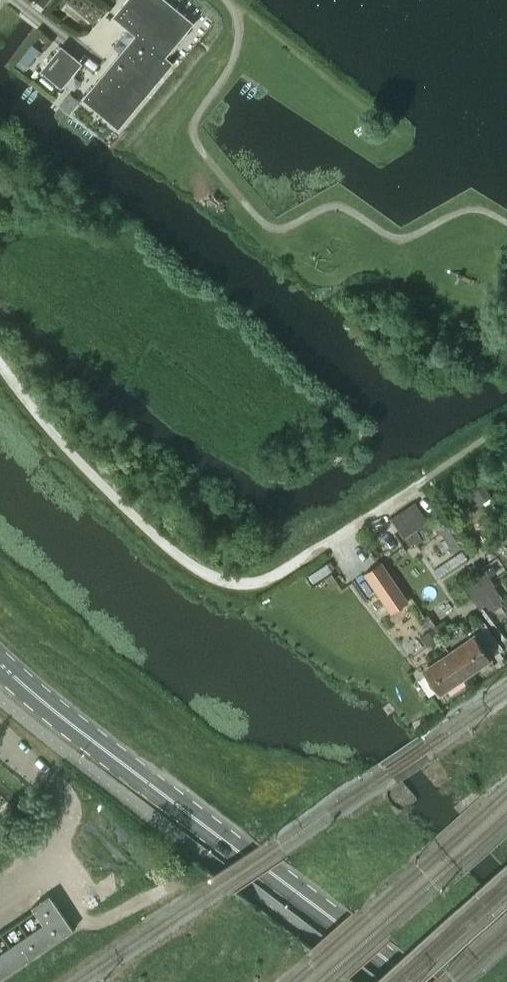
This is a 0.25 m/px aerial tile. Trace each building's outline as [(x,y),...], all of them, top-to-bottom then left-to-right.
[(85,98),(119,127),(172,63),(164,57),(192,23),(165,0),(128,0),(115,16),(138,35),(85,98)] [(32,45),(17,63),(24,69),(39,51),(32,45)] [(43,70),(62,86),(81,63),(62,47),(43,70)] [(69,113),(79,101),(80,100),(70,92),(69,93),(59,105),(69,113)] [(470,492),(478,505),(492,496),(483,483),(470,492)] [(381,561),(364,573),(391,613),(408,601),(381,561)] [(438,624),(432,629),(439,639),(446,635),(438,624)] [(432,629),(421,637),(428,647),(439,639),(432,629)] [(474,635),(448,653),(466,679),(492,661),(474,635)] [(466,679),(448,653),(422,671),(441,696),(466,679)] [(73,929),(50,894),(32,906),(34,909),(43,923),(27,934),(10,946),(0,952),(0,978),(73,929)]
